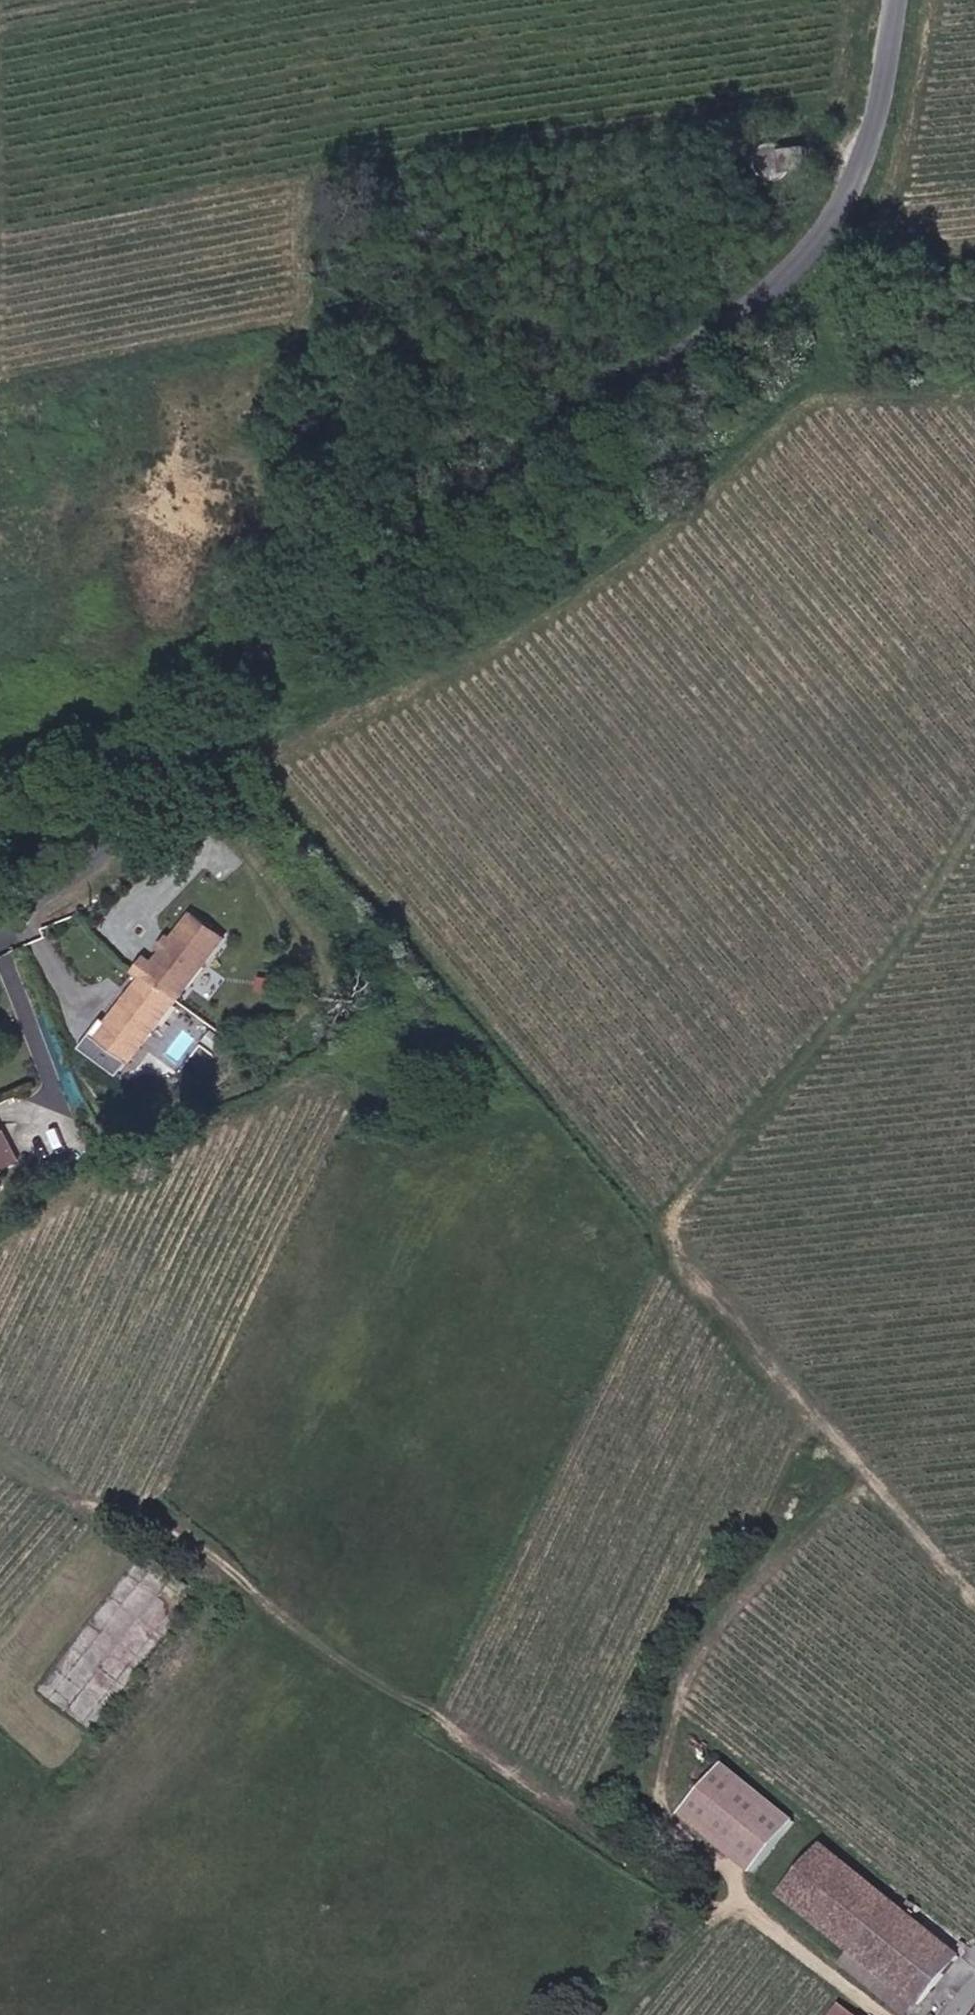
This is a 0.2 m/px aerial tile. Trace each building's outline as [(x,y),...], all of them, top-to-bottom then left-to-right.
[(770,180),(815,168),(813,147),(791,151),(782,141),(769,140),(757,145),(752,164),(770,180)] [(139,1046),(223,937),(192,911),(170,939),(174,942),(165,947),(158,954),(153,962),(145,956),(134,969),(143,976),(108,1022),(139,1046)] [(6,1183),(1,1170),(22,1160),(29,1157),(21,1140),(14,1124),(0,1130),(0,1185),(6,1183)] [(750,1865),(793,1818),(724,1757),(681,1804),(750,1865)] [(920,2011),(931,1999),(932,2000),(969,1957),(833,1845),(798,1885),(864,1941),(854,1955),(920,2011)] [(842,2014),(866,2014),(852,2003),(842,2014)]
